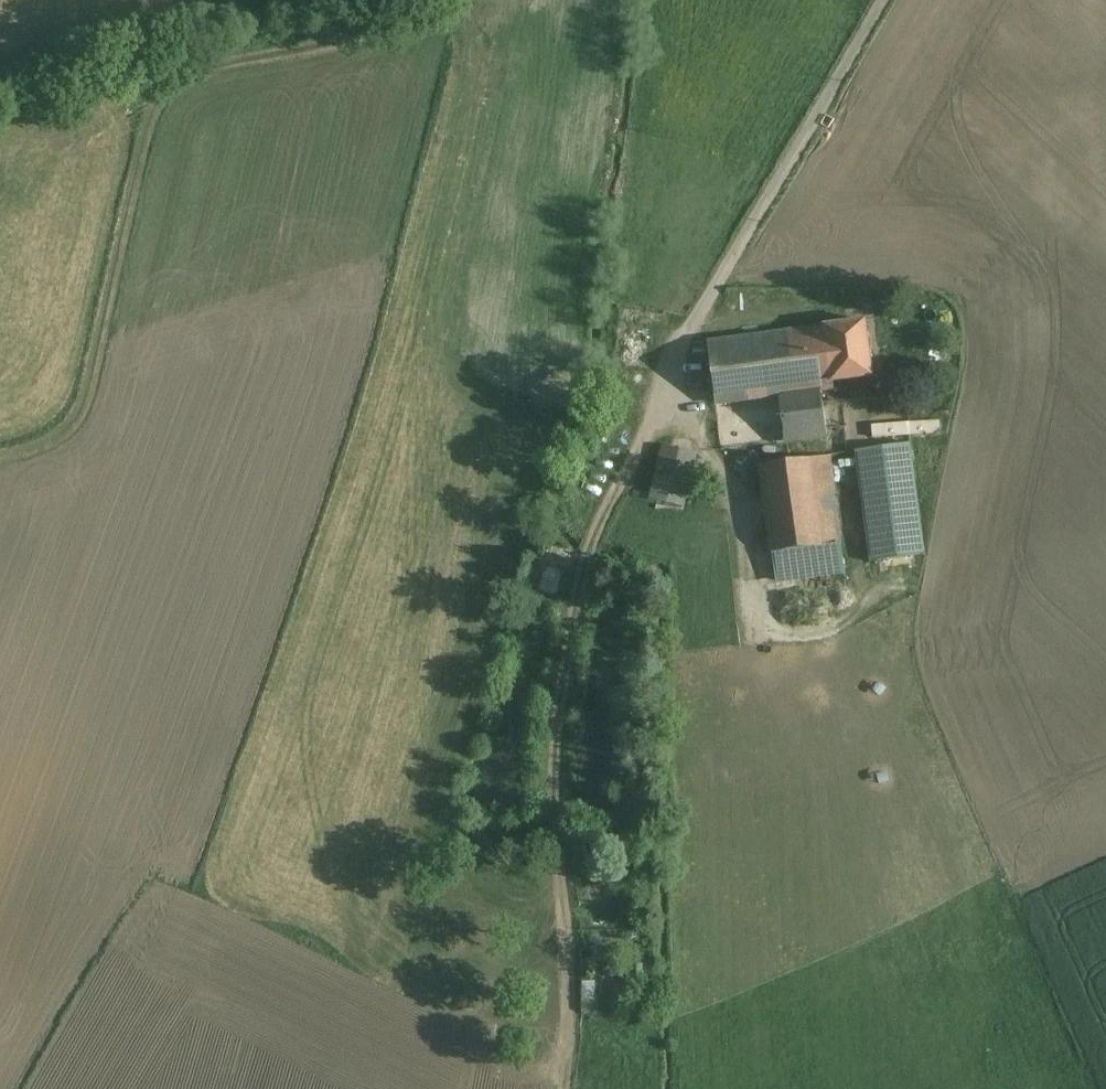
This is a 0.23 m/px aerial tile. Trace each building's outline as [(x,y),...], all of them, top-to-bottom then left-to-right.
[(865,321),(824,326),(832,383),(872,377),(865,321)] [(716,403),(832,387),(832,383),(824,326),(707,343),(716,403)] [(875,422),(876,436),(944,432),(944,419),(875,422)] [(652,497),(683,506),(700,445),(669,436),(652,497)] [(911,444),(856,451),(871,563),(926,555),(911,444)] [(828,456),(759,465),(775,580),(844,571),(828,456)] [(560,595),(568,571),(553,566),(545,590),(560,595)]
